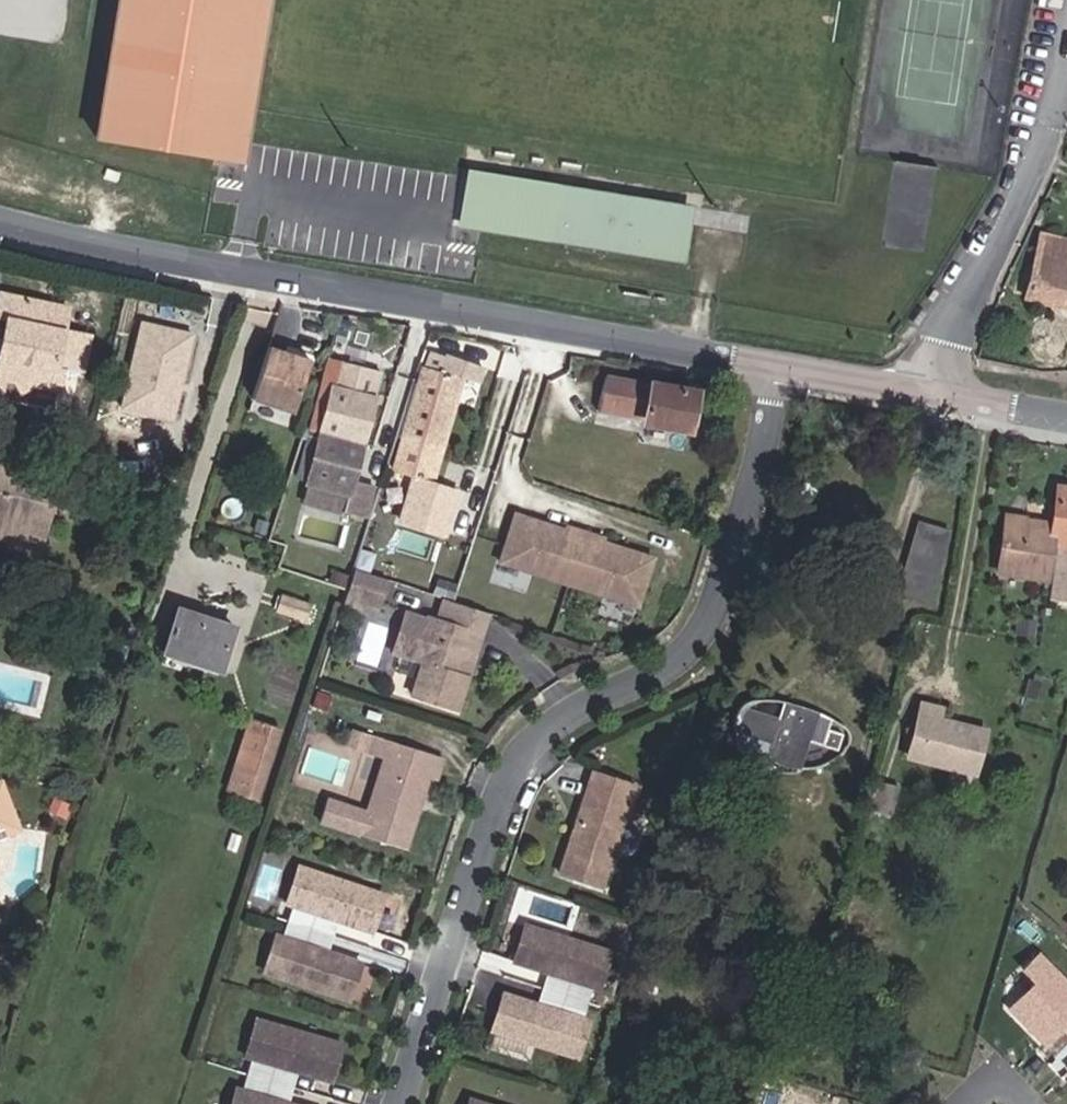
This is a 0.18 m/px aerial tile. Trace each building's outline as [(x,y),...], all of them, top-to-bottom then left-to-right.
[(270,0),(128,0),(106,142),(245,165),(270,0)] [(689,261),(699,206),(472,165),(462,220),(689,261)] [(105,182),(117,184),(118,170),(106,168),(105,182)] [(1046,238),(1034,292),(1066,299),(1066,242),(1046,238)] [(7,315),(0,349),(0,377),(4,378),(15,381),(32,384),(58,390),(63,367),(81,371),(88,336),(62,330),(67,307),(62,306),(0,293),(0,314),(7,315)] [(119,407),(175,419),(195,329),(140,317),(119,407)] [(252,400),(294,413),(310,362),(298,358),(297,360),(286,356),(287,354),(269,348),(252,400)] [(476,384),(481,368),(446,358),(441,375),(424,370),(394,474),(413,479),(400,523),(445,536),(457,493),(430,486),(461,380),(476,384)] [(360,442),(379,373),(340,361),(338,367),(326,364),(308,427),(320,430),(320,432),(360,442)] [(687,430),(695,391),(606,375),(600,406),(643,414),(642,422),(687,430)] [(15,381),(23,391),(32,384),(15,381)] [(308,427),(294,478),(307,482),(320,432),(320,430),(308,427)] [(372,485),(350,479),(360,442),(320,432),(307,482),(347,493),(342,512),(363,518),(372,485)] [(6,538),(11,521),(43,530),(53,491),(18,482),(20,472),(0,467),(0,536),(6,538)] [(302,501),(342,512),(347,493),(307,482),(302,501)] [(1058,483),(1052,522),(1050,533),(1045,532),(1045,528),(1026,525),(1027,518),(1006,516),(999,570),(1047,577),(1052,544),(1056,544),(1066,546),(1066,485),(1058,483)] [(658,551),(608,534),(609,531),(572,519),(571,522),(521,505),(505,553),(642,599),(658,551)] [(1052,522),(1027,518),(1026,525),(1045,528),(1045,532),(1050,533),(1052,522)] [(6,538),(38,547),(43,530),(11,521),(6,538)] [(948,530),(918,521),(897,593),(928,601),(948,530)] [(1056,544),(1049,597),(1066,599),(1066,546),(1056,544)] [(369,609),(376,612),(385,586),(354,576),(349,593),(346,602),(369,609)] [(306,625),(311,609),(282,600),(277,615),(306,625)] [(343,609),(366,617),(369,609),(346,602),(343,609)] [(490,620),(454,608),(447,629),(483,641),(490,620)] [(219,670),(233,626),(177,609),(163,652),(219,670)] [(1032,637),(1035,621),(1018,618),(1015,634),(1032,637)] [(395,660),(416,667),(429,627),(408,621),(395,660)] [(473,657),(478,659),(483,641),(447,629),(430,624),(429,627),(416,667),(415,670),(423,673),(414,703),(459,717),(470,684),(465,682),(473,657)] [(470,684),(478,659),(473,657),(465,682),(470,684)] [(803,767),(810,746),(838,754),(843,749),(846,742),(847,733),(815,724),(818,712),(779,700),(776,714),(742,705),(735,718),(735,735),(736,739),(739,744),(745,752),(756,760),(761,762),(775,766),(778,766),(778,763),(792,767),(803,767)] [(936,719),(939,710),(921,705),(907,756),(973,773),(983,732),(936,719)] [(259,803),(281,731),(253,721),(230,794),(259,803)] [(357,735),(351,753),(363,756),(369,739),(357,735)] [(321,826),(406,855),(431,783),(438,786),(445,764),(369,739),(363,756),(387,764),(369,817),(328,804),(321,826)] [(634,793),(592,780),(576,828),(577,832),(578,835),(577,837),(576,841),(571,843),(558,881),(601,895),(634,793)] [(898,786),(874,780),(867,807),(891,813),(898,786)] [(17,828),(0,782),(0,835),(17,828)] [(64,818),(70,803),(53,796),(47,811),(64,818)] [(356,930),(368,893),(301,872),(289,909),(295,911),(323,920),(356,930)] [(318,936),(323,920),(295,911),(290,927),(318,936)] [(313,951),(318,936),(290,927),(285,942),(313,951)] [(585,990),(597,953),(530,932),(518,969),(550,979),(579,988),(585,990)] [(346,962),(313,951),(285,942),(279,940),(267,977),(334,999),(346,962)] [(1066,1044),(1066,980),(1038,952),(1019,971),(1032,983),(1009,1007),(1057,1054),(1066,1044)] [(574,1004),(579,988),(550,979),(545,995),(574,1004)] [(568,1019),(574,1004),(545,995),(540,1010),(568,1019)] [(568,1019),(540,1010),(508,1000),(496,1037),(563,1058),(575,1022),(568,1019)] [(308,1078),(320,1041),(253,1020),(251,1027),(249,1033),(247,1039),(245,1045),(243,1051),(241,1057),(247,1059),(248,1059),(276,1068),(277,1068),(283,1070),(288,1072),(294,1074),(300,1076),(308,1078)] [(276,1068),(248,1059),(243,1074),(271,1083),(276,1068)] [(243,1074),(238,1090),(266,1099),(271,1083),(243,1074)] [(266,1099),(238,1090),(231,1088),(226,1103),(281,1103),(266,1099)]
